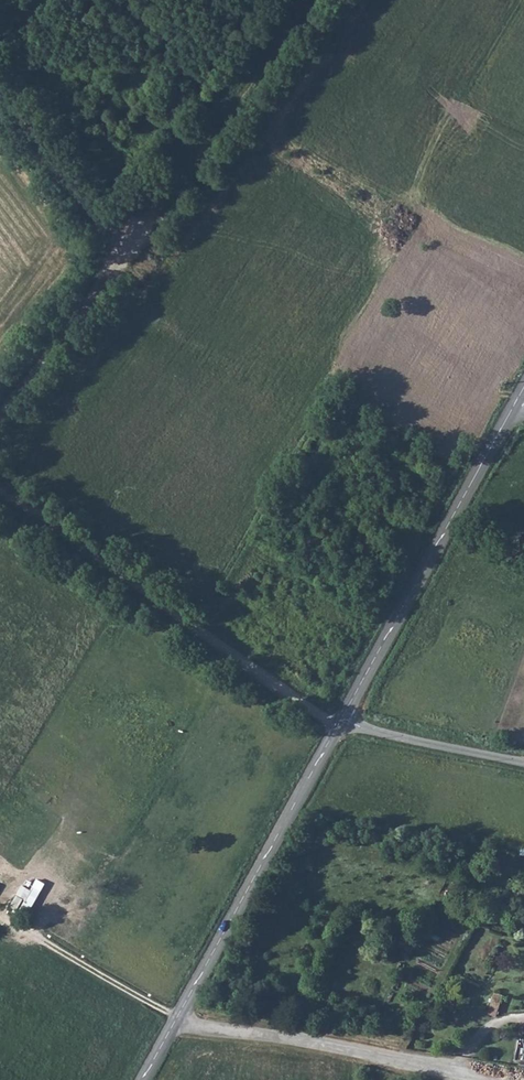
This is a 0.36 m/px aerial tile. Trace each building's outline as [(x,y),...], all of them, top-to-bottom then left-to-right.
[(494,994),(488,1015),(496,1017),(502,996),(494,994)]
